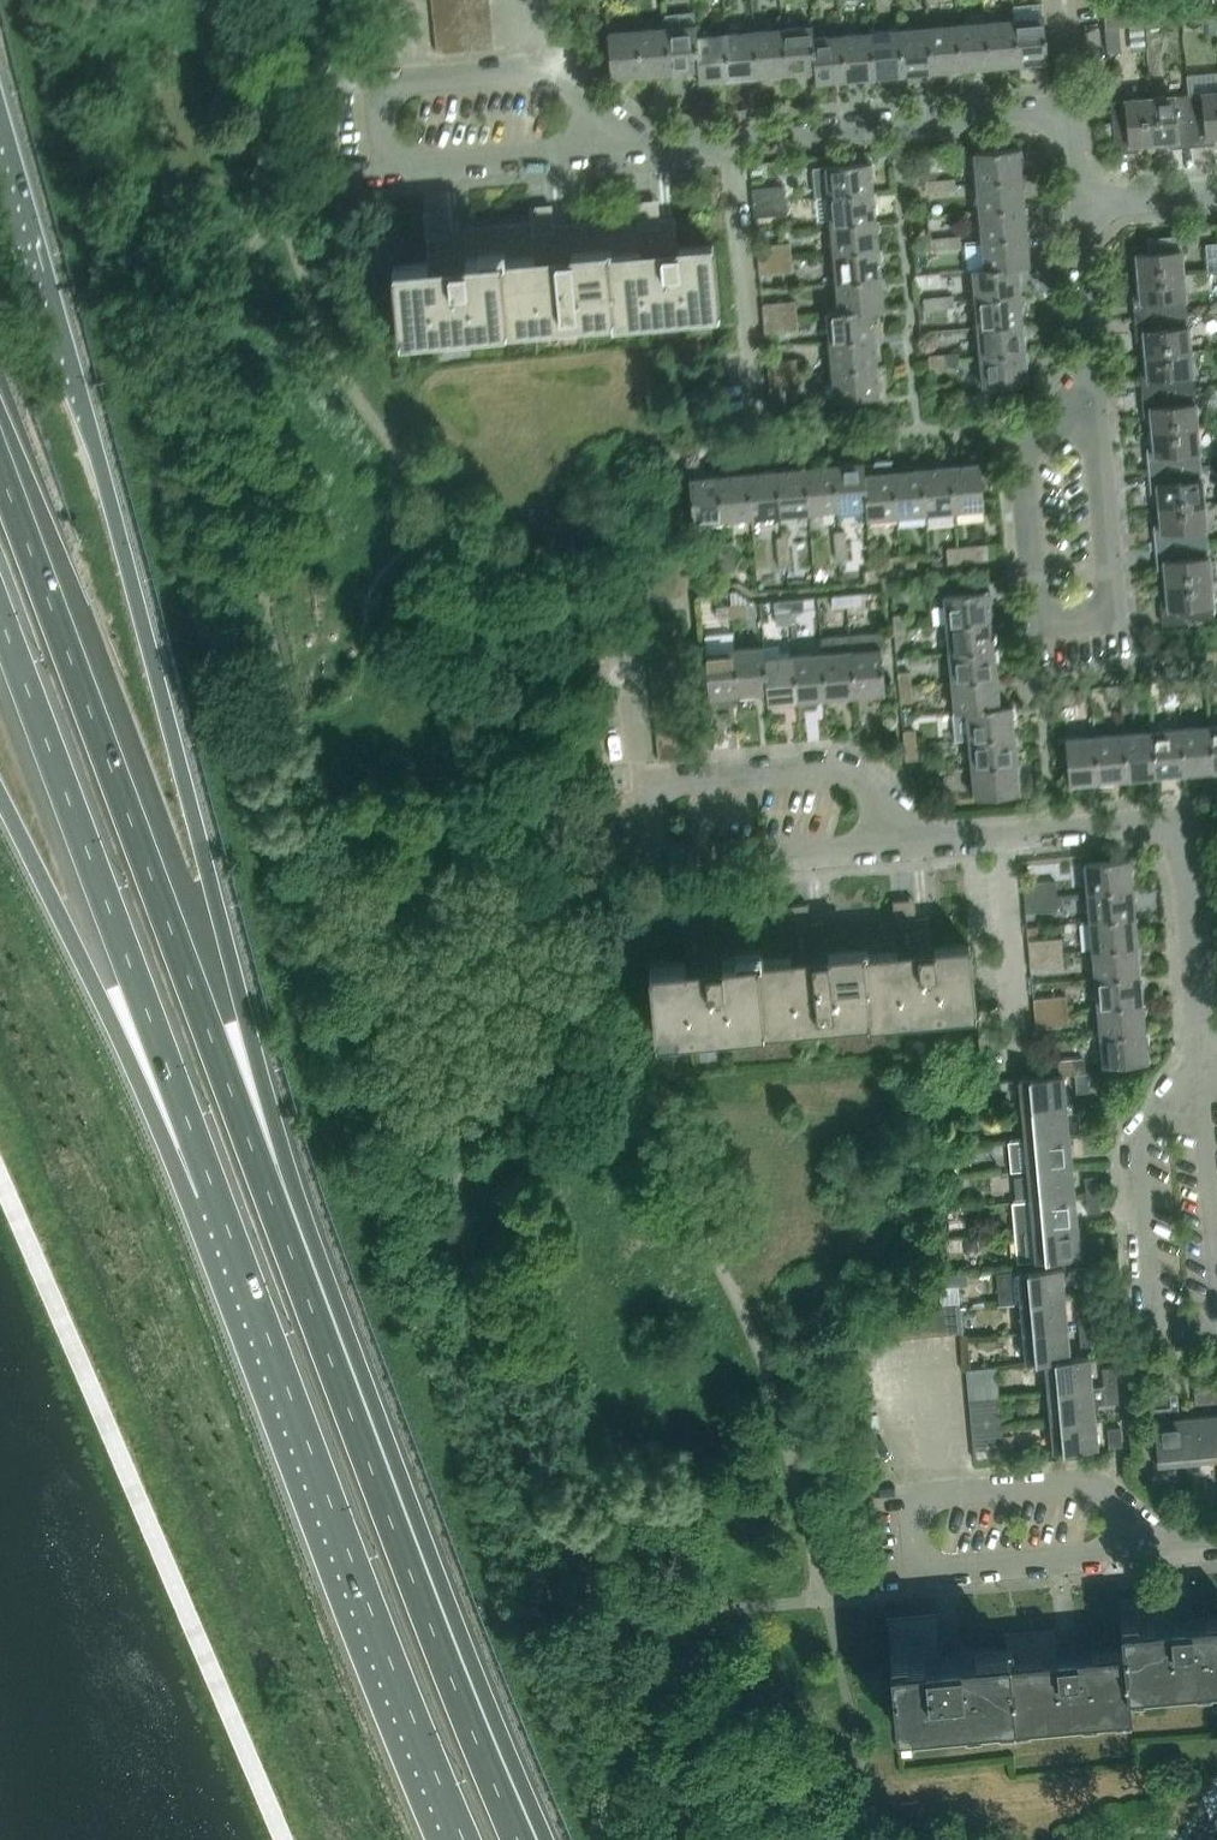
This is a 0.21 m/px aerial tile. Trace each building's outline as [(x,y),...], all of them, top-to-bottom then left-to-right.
[(462,11),(461,0),(438,0),(432,1),(433,14),(462,11)] [(462,11),(491,8),(490,0),(461,0),(462,11)] [(462,11),(463,24),(492,21),(491,8),(462,11)] [(463,24),(462,11),(433,14),(434,27),(463,24)] [(1145,51),(1142,11),(1105,14),(1108,54),(1122,53),(1119,28),(1131,27),(1134,52),(1145,51)] [(665,15),(666,27),(670,74),(697,71),(697,37),(695,12),(665,15)] [(1013,19),(1018,66),(1047,63),(1043,16),(1013,19)] [(985,22),(989,69),(1018,66),(1013,19),(985,22)] [(463,24),(464,37),(493,34),(492,21),(463,24)] [(956,24),(960,71),(989,69),(985,22),(956,24)] [(435,39),(464,37),(463,24),(434,27),(435,39)] [(928,27),(932,74),(960,71),(956,24),(928,27)] [(814,73),(815,85),(816,85),(811,26),(782,29),(786,76),(814,73)] [(811,26),(816,85),(844,82),(841,35),(814,38),(813,26),(811,26)] [(637,30),(642,76),(670,74),(666,27),(637,30)] [(899,30),(903,77),(932,74),(928,27),(899,30)] [(782,29),(753,32),(757,78),(786,76),(782,29)] [(612,79),(642,76),(637,30),(608,33),(612,79)] [(870,32),(874,79),(903,77),(899,30),(870,32)] [(753,32),(724,34),(728,81),(757,78),(753,32)] [(841,35),(844,82),(874,79),(870,32),(841,35)] [(465,50),(494,47),(493,34),(464,37),(465,50)] [(698,84),(699,84),(728,81),(724,34),(697,37),(697,71),(698,84)] [(465,50),(464,37),(435,39),(437,53),(465,50)] [(1213,145),(1213,138),(1216,137),(1216,91),(1186,94),(1191,146),(1213,145)] [(1186,94),(1148,97),(1152,142),(1167,141),(1168,148),(1191,146),(1186,94)] [(1152,142),(1148,97),(1110,101),(1115,153),(1136,151),(1136,144),(1152,142)] [(975,184),(1022,179),(1019,149),(972,154),(975,184)] [(824,167),(827,197),(874,193),(871,162),(824,167)] [(939,180),(941,191),(955,190),(954,178),(939,180)] [(975,184),(977,212),(1024,208),(1022,179),(975,184)] [(939,180),(925,182),(926,193),(941,191),(939,180)] [(754,203),(786,200),(785,185),(752,188),(754,203)] [(827,197),(829,226),(876,222),(874,193),(827,197)] [(788,214),(786,200),(754,203),(755,218),(788,214)] [(977,212),(980,241),(1027,236),(1024,208),(977,212)] [(392,268),(397,330),(504,320),(504,325),(610,315),(610,320),(719,310),(713,247),(677,250),(674,218),(638,221),(638,216),(532,225),(532,222),(426,231),(429,264),(392,268)] [(879,251),(876,222),(829,226),(832,255),(879,251)] [(945,237),(946,249),(960,247),(959,236),(945,237)] [(1030,265),(1027,236),(980,241),(983,269),(971,270),(971,271),(1030,265)] [(1183,277),(1180,236),(1147,239),(1149,255),(1136,256),(1138,281),(1183,277)] [(945,237),(930,239),(931,250),(946,249),(945,237)] [(758,260),(791,257),(789,242),(757,246),(758,260)] [(1207,245),(1209,272),(1216,271),(1216,244),(1207,245)] [(832,255),(835,284),(882,280),(879,251),(832,255)] [(792,271),(791,257),(758,260),(760,275),(792,271)] [(1017,267),(1030,266),(1030,265),(971,271),(974,300),(1019,295),(1017,267)] [(1134,320),(1187,315),(1183,277),(1138,281),(1139,297),(1132,298),(1134,320)] [(884,309),(882,280),(835,284),(837,311),(825,313),(825,314),(884,309)] [(938,297),(939,308),(954,307),(953,295),(938,297)] [(974,300),(976,329),(1022,324),(1019,295),(974,300)] [(925,309),(939,308),(938,297),(924,298),(925,309)] [(764,318),(797,315),(796,301),(763,304),(764,318)] [(872,311),(884,310),(884,309),(825,314),(828,342),(875,338),(872,311)] [(798,330),(797,315),(764,318),(765,333),(798,330)] [(1143,342),(1144,357),(1190,353),(1187,315),(1134,320),(1136,342),(1143,342)] [(976,329),(979,358),(1024,353),(1022,324),(976,329)] [(828,342),(830,371),(877,367),(875,338),(828,342)] [(944,354),(945,366),(959,365),(958,353),(944,354)] [(1027,383),(1024,353),(979,358),(982,387),(1027,383)] [(1140,397),(1193,392),(1190,353),(1144,357),(1146,374),(1138,374),(1140,397)] [(944,354),(929,356),(930,367),(945,366),(944,354)] [(769,376),(802,373),(801,359),(768,362),(769,376)] [(880,397),(877,367),(830,371),(833,401),(880,397)] [(803,387),(802,373),(769,376),(770,390),(803,387)] [(1151,433),(1196,429),(1193,392),(1140,397),(1142,419),(1149,418),(1151,433)] [(1145,450),(1147,472),(1200,467),(1196,429),(1151,433),(1152,450),(1145,450)] [(862,461),(833,464),(837,511),(865,508),(866,521),(867,520),(862,461)] [(864,474),(862,461),(867,520),(896,518),(892,471),(864,474)] [(954,513),(984,510),(979,463),(950,466),(954,513)] [(808,514),(837,511),(833,464),(804,466),(808,514)] [(804,466),(776,469),(779,516),(808,514),(804,466)] [(950,466),(921,468),(925,515),(954,513),(950,466)] [(1157,509),(1203,505),(1200,467),(1147,472),(1149,495),(1156,495),(1157,509)] [(896,518),(925,515),(921,468),(892,471),(896,518)] [(751,519),(779,516),(776,469),(747,472),(751,519)] [(747,472),(718,474),(722,522),(751,519),(747,472)] [(722,522),(718,474),(688,477),(693,524),(722,522)] [(1154,549),(1206,545),(1203,505),(1157,509),(1159,526),(1152,527),(1154,549)] [(834,532),(836,548),(848,547),(846,531),(834,532)] [(777,538),(778,553),(790,552),(789,537),(777,538)] [(721,556),(733,555),(731,541),(719,542),(721,556)] [(969,560),(989,559),(988,544),(968,546),(969,560)] [(1164,587),(1210,583),(1206,545),(1154,549),(1156,573),(1163,572),(1164,587)] [(969,560),(968,546),(948,548),(949,562),(969,560)] [(836,548),(837,561),(837,562),(849,561),(848,547),(836,548)] [(778,553),(780,566),(780,568),(791,567),(790,552),(778,553)] [(902,567),(917,566),(916,554),(901,556),(902,567)] [(734,570),(733,555),(721,556),(723,571),(734,570)] [(902,567),(901,556),(886,557),(887,569),(902,567)] [(1159,605),(1161,627),(1213,622),(1210,583),(1164,587),(1166,604),(1159,605)] [(945,626),(992,622),(989,592),(942,597),(945,626)] [(847,596),(848,607),(863,606),(862,594),(847,596)] [(848,607),(847,596),(832,597),(833,608),(848,607)] [(789,601),(790,613),(805,611),(804,599),(789,601)] [(790,613),(789,601),(774,602),(776,615),(790,613)] [(746,615),(745,603),(731,605),(732,616),(746,615)] [(732,616),(731,605),(716,606),(717,618),(732,616)] [(895,631),(907,629),(906,614),(893,615),(895,631)] [(646,624),(647,638),(676,635),(675,621),(646,624)] [(945,626),(947,655),(994,651),(992,622),(945,626)] [(909,644),(907,629),(895,631),(896,646),(909,644)] [(849,637),(854,696),(884,693),(880,650),(886,650),(885,634),(849,637)] [(677,649),(676,635),(647,638),(648,652),(677,649)] [(826,651),(821,652),(826,698),(854,696),(849,637),(824,639),(826,651)] [(763,645),(734,648),(738,695),(766,692),(767,704),(768,704),(763,645)] [(768,704),(797,701),(793,655),(765,657),(764,645),(763,645),(768,704)] [(709,698),(738,695),(734,648),(704,651),(709,698)] [(678,663),(677,649),(648,652),(649,665),(678,663)] [(947,655),(950,683),(997,679),(994,651),(947,655)] [(826,698),(821,652),(793,655),(797,701),(826,698)] [(679,676),(678,663),(649,665),(651,679),(679,676)] [(900,688),(912,687),(911,672),(899,673),(900,688)] [(681,690),(679,676),(651,679),(652,692),(681,690)] [(1177,679),(1178,691),(1193,690),(1192,678),(1177,679)] [(953,713),(965,712),(1012,707),(1012,706),(1000,707),(997,679),(950,683),(953,713)] [(1163,692),(1178,691),(1177,679),(1162,680),(1163,692)] [(1136,695),(1135,684),(1120,685),(1121,696),(1136,695)] [(1121,696),(1120,685),(1104,686),(1105,698),(1121,696)] [(914,702),(912,687),(900,688),(902,703),(914,702)] [(1077,700),(1076,689),(1061,690),(1062,701),(1077,700)] [(682,704),(681,690),(652,692),(653,706),(682,704)] [(683,718),(682,704),(653,706),(654,720),(683,718)] [(965,712),(968,740),(1015,736),(1012,707),(965,712)] [(684,731),(683,718),(654,720),(656,734),(684,731)] [(1180,729),(1185,775),(1213,773),(1209,726),(1180,729)] [(1152,731),(1156,778),(1185,775),(1180,729),(1152,731)] [(906,746),(917,745),(916,730),(904,731),(906,746)] [(685,745),(684,731),(656,734),(657,747),(685,745)] [(1123,734),(1127,781),(1156,778),(1152,731),(1123,734)] [(1094,737),(1099,783),(1127,781),(1123,734),(1094,737)] [(971,769),(1018,765),(1015,736),(968,740),(971,769)] [(1094,737),(1065,739),(1069,786),(1099,783),(1094,737)] [(687,759),(685,745),(657,747),(658,761),(687,759)] [(919,760),(917,745),(906,746),(907,761),(919,760)] [(971,769),(974,799),(1020,794),(1018,765),(971,769)] [(932,787),(931,773),(920,774),(921,788),(932,787)] [(1083,862),(1086,892),(1133,888),(1130,858),(1083,862)] [(1025,898),(1057,894),(1056,880),(1023,883),(1025,898)] [(1086,892),(1089,921),(1136,916),(1133,888),(1086,892)] [(1059,909),(1057,894),(1025,898),(1026,912),(1059,909)] [(685,961),(649,964),(655,1028),(761,1018),(762,1023),(867,1014),(867,1018),(976,1008),(970,946),(934,949),(931,916),(896,919),(896,913),(790,923),(789,918),(682,928),(685,961)] [(1089,921),(1091,949),(1139,945),(1136,916),(1089,921)] [(1030,955),(1063,951),(1062,937),(1028,941),(1030,955)] [(1091,949),(1094,978),(1141,974),(1139,945),(1091,949)] [(1065,966),(1063,951),(1030,955),(1031,970),(1065,966)] [(1094,978),(1097,1007),(1144,1003),(1141,974),(1094,978)] [(1036,1012),(1068,1009),(1067,995),(1034,998),(1036,1012)] [(1147,1031),(1144,1003),(1097,1007),(1099,1036),(1147,1031)] [(1069,1024),(1068,1009),(1036,1012),(1037,1027),(1069,1024)] [(1099,1036),(1102,1064),(1150,1061),(1147,1031),(1099,1036)] [(1041,1076),(1020,1077),(1023,1110),(1066,1107),(1063,1074),(1069,1073),(1068,1060),(1040,1063),(1041,1076)] [(1078,1091),(1091,1090),(1089,1072),(1076,1073),(1078,1091)] [(1026,1140),(1069,1136),(1066,1107),(1023,1110),(1026,1140)] [(1081,1134),(1094,1132),(1092,1114),(1079,1116),(1081,1134)] [(1096,1150),(1094,1132),(1081,1134),(1083,1152),(1096,1150)] [(1028,1170),(1072,1166),(1069,1136),(1026,1140),(1028,1170)] [(1017,1202),(1031,1200),(1074,1196),(1072,1166),(1028,1170),(1029,1176),(1015,1177),(1017,1202)] [(1087,1194),(1100,1193),(1098,1175),(1085,1177),(1087,1194)] [(1102,1211),(1100,1193),(1087,1194),(1088,1212),(1102,1211)] [(1034,1230),(1077,1226),(1074,1196),(1031,1200),(1034,1230)] [(1080,1257),(1077,1226),(1034,1230),(1037,1261),(1080,1257)] [(1092,1255),(1104,1254),(1105,1254),(1104,1236),(1091,1237),(1092,1255)] [(1076,1284),(1088,1283),(1087,1265),(1075,1266),(1076,1284)] [(1021,1301),(1021,1303),(1064,1300),(1061,1268),(1001,1273),(1003,1303),(1021,1301)] [(1067,1329),(1064,1300),(1021,1303),(1024,1333),(1067,1329)] [(963,1332),(960,1303),(945,1304),(948,1334),(963,1332)] [(948,1334),(945,1304),(930,1305),(932,1335),(948,1334)] [(932,1335),(930,1305),(915,1306),(917,1336),(932,1335)] [(915,1306),(903,1308),(901,1308),(903,1337),(917,1336),(915,1306)] [(903,1337),(901,1308),(886,1309),(889,1339),(903,1337)] [(1092,1325),(1091,1308),(1079,1309),(1080,1327),(1092,1325)] [(1094,1343),(1092,1325),(1080,1327),(1082,1344),(1094,1343)] [(1026,1364),(1045,1362),(1069,1359),(1069,1358),(1067,1329),(1024,1333),(1026,1364)] [(1045,1362),(1048,1392),(1092,1388),(1089,1357),(1069,1358),(1069,1359),(1045,1362)] [(967,1385),(998,1382),(996,1367),(966,1369),(967,1385)] [(1102,1368),(1104,1387),(1117,1386),(1115,1367),(1102,1368)] [(969,1399),(999,1397),(998,1382),(967,1385),(969,1399)] [(1104,1387),(1092,1388),(1048,1392),(1051,1422),(1094,1418),(1093,1405),(1118,1403),(1117,1386),(1104,1387)] [(1196,1404),(1215,1402),(1213,1388),(1195,1390),(1196,1404)] [(1172,1404),(1170,1392),(1152,1394),(1154,1406),(1172,1404)] [(970,1414),(1000,1411),(999,1397),(969,1399),(970,1414)] [(971,1430),(1002,1427),(1000,1411),(970,1414),(971,1430)] [(1216,1459),(1216,1449),(1214,1415),(1184,1418),(1188,1462),(1216,1459)] [(1051,1422),(1054,1452),(1097,1448),(1094,1418),(1051,1422)] [(1158,1465),(1188,1462),(1184,1418),(1153,1421),(1158,1465)] [(1110,1446),(1123,1444),(1121,1426),(1108,1428),(1110,1446)] [(973,1445),(1003,1442),(1002,1427),(971,1430),(973,1445)] [(974,1459),(975,1459),(1004,1457),(1003,1442),(973,1445),(974,1459)] [(938,1612),(885,1617),(896,1727),(1012,1716),(1013,1727),(1131,1716),(1130,1705),(1166,1702),(1164,1689),(1216,1684),(1216,1620),(1173,1624),(1170,1595),(1117,1600),(1122,1653),(1058,1660),(1055,1630),(1005,1634),(1006,1653),(942,1659),(938,1612)]
